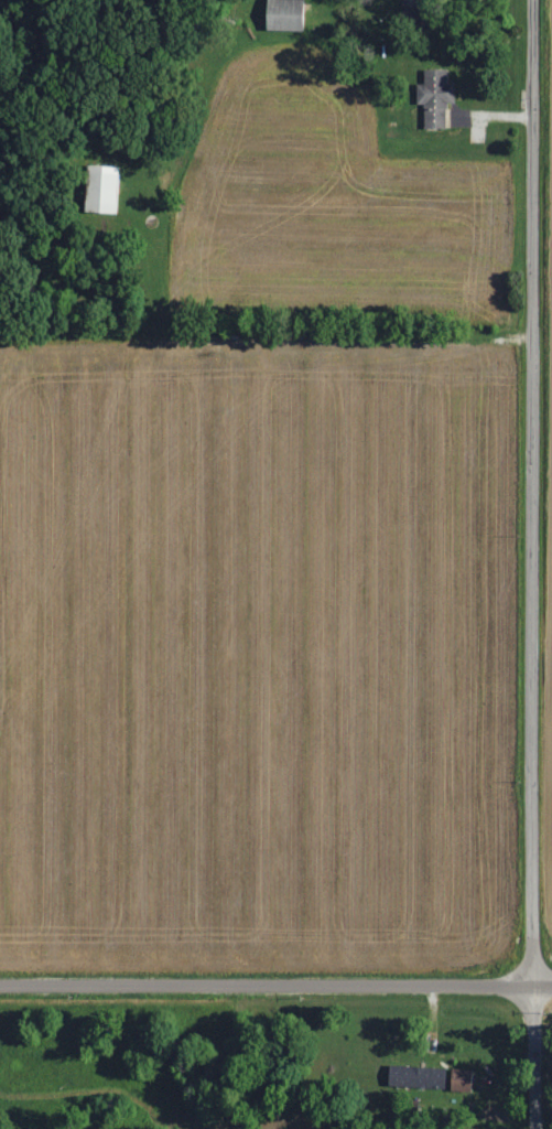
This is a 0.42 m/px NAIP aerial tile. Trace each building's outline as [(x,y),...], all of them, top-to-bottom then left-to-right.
[(307,31),(308,0),(270,0),(270,30),(307,31)] [(458,102),(457,83),(450,83),(450,69),(426,70),(427,84),(418,84),(419,104),(426,104),(427,128),(449,128),(448,103),(458,102)] [(118,213),(119,167),(84,166),(83,189),(89,189),(89,212),(118,213)] [(450,1067),(397,1065),(396,1087),(449,1089),(450,1067)] [(453,1089),(475,1089),(476,1069),(454,1069),(453,1089)]
